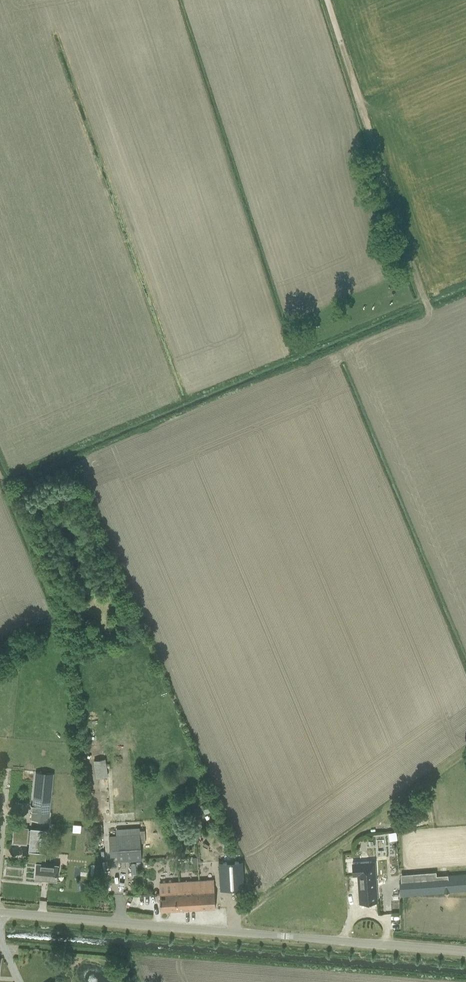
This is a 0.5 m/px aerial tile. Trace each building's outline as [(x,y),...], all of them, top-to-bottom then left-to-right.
[(94,760),(97,778),(109,776),(106,758),(94,760)] [(31,820),(49,822),(53,773),(36,771),(31,820)] [(28,851),(37,852),(35,878),(57,880),(59,864),(45,862),(47,845),(39,844),(40,837),(47,837),(48,829),(31,827),(30,829),(28,829),(29,827),(14,826),(12,843),(27,844),(27,842),(29,842),(28,851)] [(140,833),(116,835),(117,855),(118,860),(142,859),(140,833)] [(243,860),(219,862),(220,890),(245,889),(243,860)] [(368,902),(368,903),(371,902),(371,901),(377,901),(375,861),(353,862),(354,876),(358,876),(360,902),(368,902)] [(399,880),(400,884),(400,894),(465,889),(465,874),(448,875),(435,877),(434,873),(413,875),(413,878),(401,879),(399,880)] [(173,891),(160,892),(160,900),(161,910),(200,908),(216,907),(214,879),(199,880),(172,881),(173,891)]
